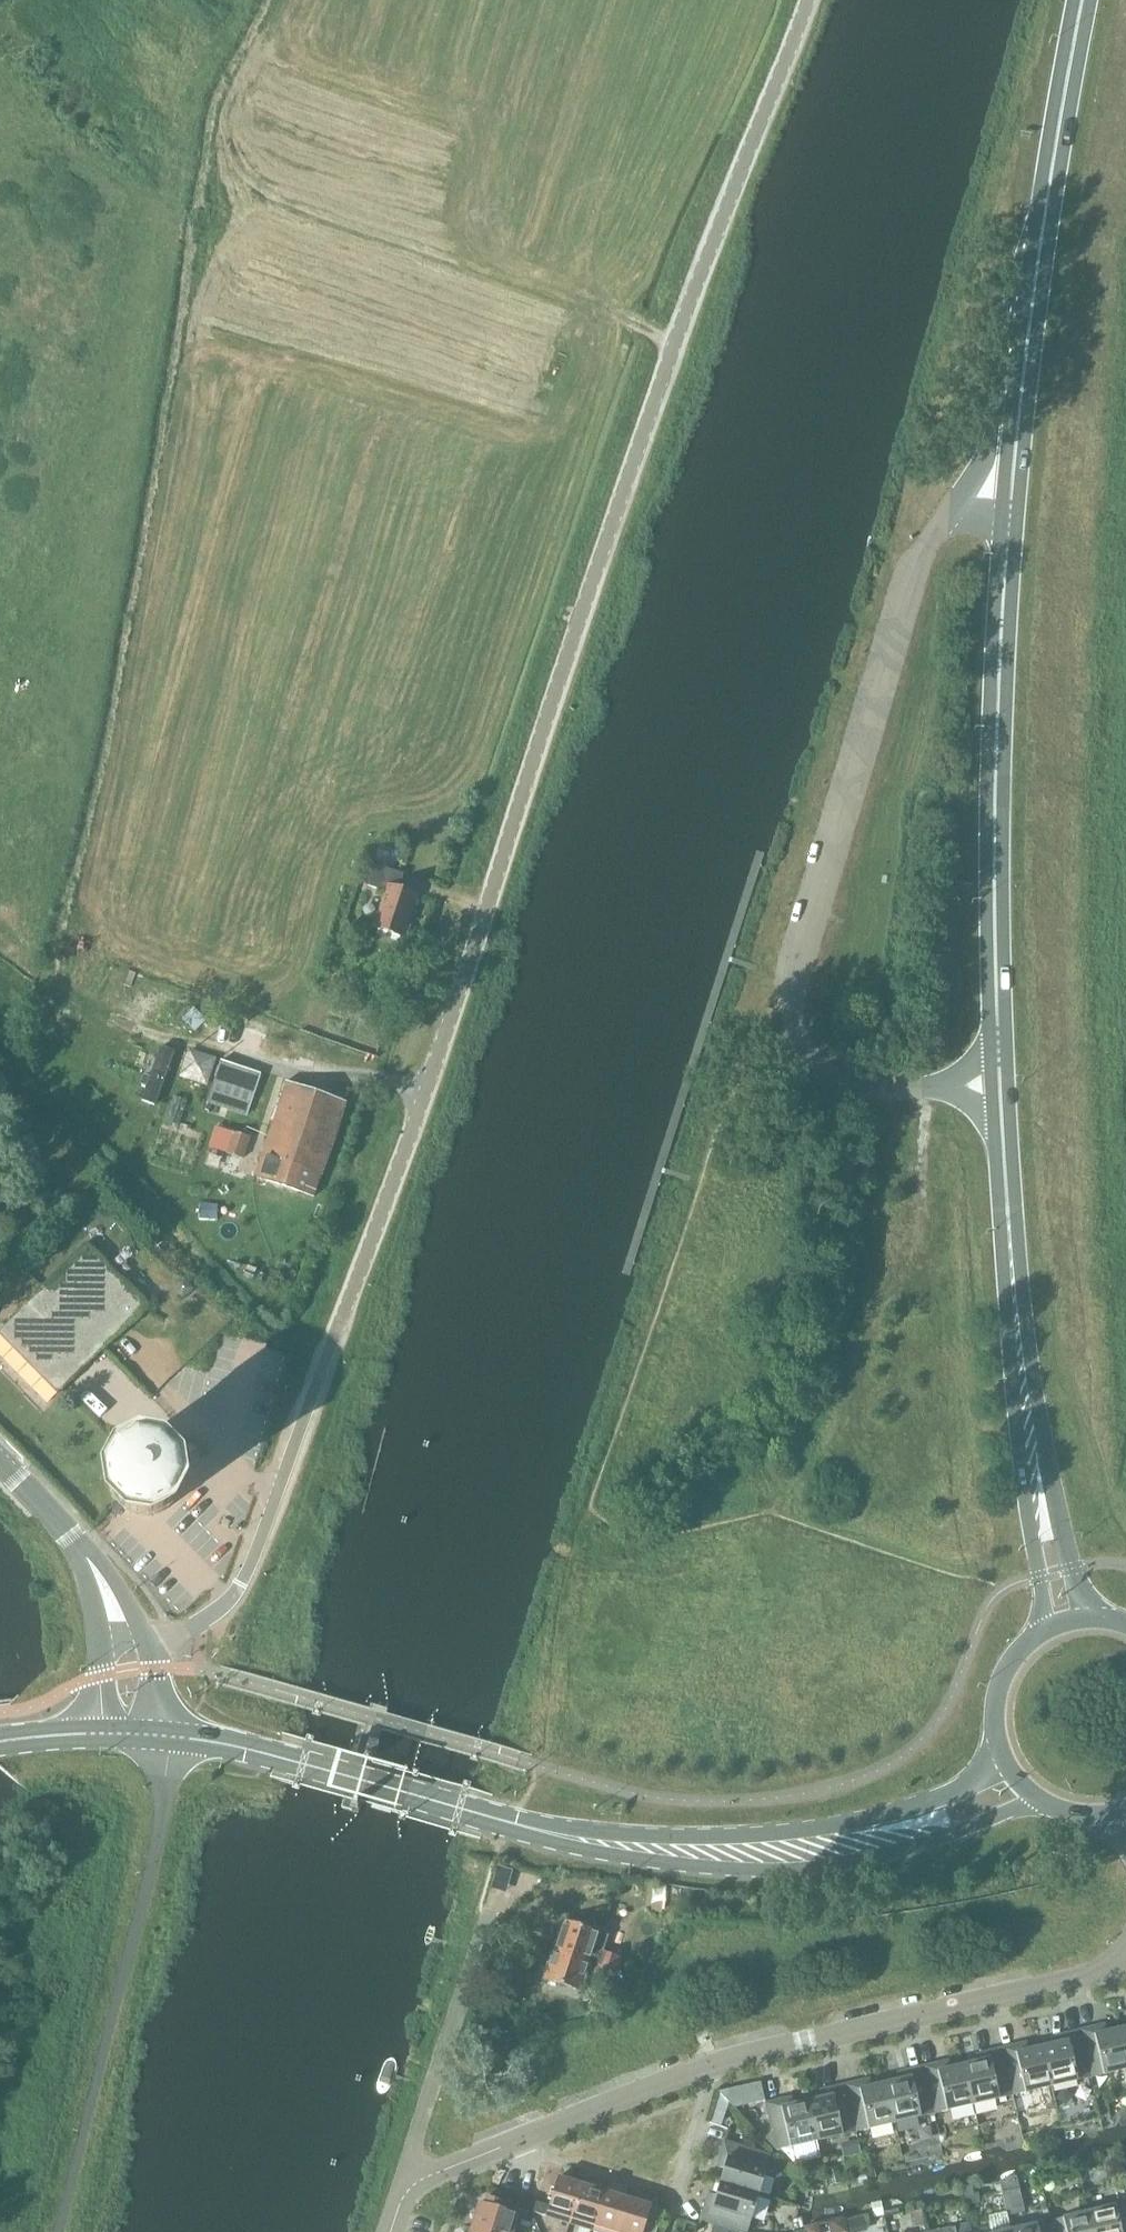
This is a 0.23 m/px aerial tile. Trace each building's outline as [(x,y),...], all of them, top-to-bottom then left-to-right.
[(363,884),(386,892),(374,928),(402,938),(417,895),(398,888),(403,874),(370,863),(363,884)] [(143,1076),(139,1086),(145,1088),(140,1102),(154,1107),(174,1053),(159,1047),(148,1078),(143,1076)] [(186,1048),(182,1078),(212,1082),(217,1052),(186,1048)] [(207,1102),(247,1116),(262,1075),(222,1060),(207,1102)] [(254,1178),(313,1197),(345,1103),(285,1084),(254,1178)] [(225,1154),(242,1160),(249,1139),(232,1133),(225,1154)] [(86,1245),(43,1289),(101,1347),(144,1303),(86,1245)] [(178,1285),(178,1295),(183,1301),(195,1292),(185,1279),(178,1285)] [(101,1347),(43,1289),(0,1332),(58,1390),(101,1347)] [(110,1492),(116,1502),(124,1510),(134,1515),(145,1516),(156,1515),(166,1510),(174,1502),(179,1491),(181,1480),(179,1469),(174,1459),(166,1451),(156,1446),(145,1444),(133,1446),(123,1451),(115,1459),(110,1469),(109,1481),(110,1492)] [(221,1524),(222,1525),(227,1527),(228,1527),(230,1522),(230,1521),(224,1518),(221,1524)] [(357,1749),(374,1754),(378,1739),(361,1734),(357,1749)] [(564,1921),(554,1950),(588,1962),(598,1932),(564,1921)] [(588,1962),(554,1950),(544,1980),(579,1991),(588,1962)] [(603,1953),(599,1965),(615,1970),(619,1958),(603,1953)] [(615,1970),(599,1965),(595,1977),(611,1982),(615,1970)] [(1079,2030),(1090,2077),(1125,2069),(1125,2054),(1120,2028),(1095,2034),(1094,2027),(1097,2027),(1096,2026),(1079,2030)] [(1067,2041),(1042,2047),(1051,2086),(1090,2077),(1079,2030),(1062,2034),(1062,2035),(1065,2034),(1067,2041)] [(1018,2044),(1001,2048),(1012,2095),(1051,2086),(1042,2047),(1017,2052),(1015,2046),(1018,2045),(1018,2044)] [(989,2059),(964,2065),(973,2104),(1012,2095),(1001,2048),(984,2052),(984,2053),(987,2052),(989,2059)] [(940,2062),(923,2066),(934,2113),(973,2104),(964,2065),(939,2070),(937,2064),(940,2063),(940,2062)] [(910,2077),(886,2083),(895,2122),(934,2113),(923,2066),(906,2070),(906,2071),(909,2070),(910,2077)] [(723,2120),(728,2119),(725,2108),(767,2098),(762,2078),(715,2090),(723,2120)] [(862,2080),(844,2084),(855,2132),(895,2122),(886,2083),(861,2089),(859,2082),(862,2081),(862,2080)] [(832,2096),(807,2101),(816,2141),(855,2132),(844,2084),(827,2088),(827,2089),(830,2089),(832,2096)] [(816,2141),(807,2101),(782,2107),(780,2100),(783,2099),(783,2098),(765,2103),(772,2130),(765,2137),(776,2150),(816,2141)] [(727,2158),(720,2182),(759,2194),(771,2155),(738,2145),(724,2141),(719,2158),(720,2158),(720,2156),(727,2158)] [(582,2185),(558,2177),(554,2188),(551,2187),(547,2199),(551,2200),(549,2206),(535,2202),(532,2211),(546,2216),(570,2223),(582,2185)] [(720,2182),(712,2206),(706,2204),(706,2202),(706,2201),(700,2219),(743,2231),(747,2231),(759,2194),(720,2182)] [(570,2223),(593,2230),(604,2191),(582,2185),(570,2223)] [(598,2231),(617,2231),(627,2198),(604,2191),(593,2230),(598,2231)] [(515,2208),(530,2212),(533,2200),(519,2196),(515,2208)] [(471,2228),(484,2231),(512,2231),(518,2214),(498,2208),(499,2202),(502,2203),(502,2201),(495,2199),(494,2199),(490,2198),(489,2202),(485,2204),(479,2202),(471,2228)] [(617,2231),(656,2231),(657,2231),(659,2220),(661,2209),(660,2208),(627,2198),(617,2231)] [(1089,2212),(1094,2231),(1125,2231),(1125,2203),(1089,2212)] [(1050,2221),(1052,2231),(1094,2231),(1089,2212),(1050,2221)] [(850,2231),(848,2215),(807,2221),(809,2231),(839,2231),(850,2231)] [(1010,2230),(1011,2231),(1052,2231),(1050,2221),(1010,2230)]
